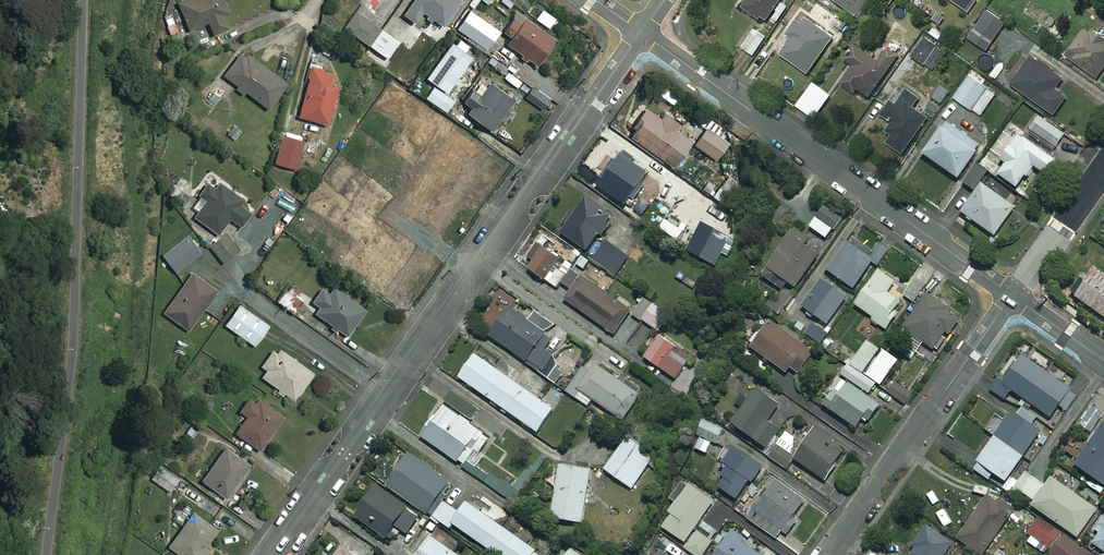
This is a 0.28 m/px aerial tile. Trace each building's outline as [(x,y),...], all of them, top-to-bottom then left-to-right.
[(223,0),(178,0),(188,28),(208,21),(213,33),(233,25),(223,0)] [(368,0),(363,0),(344,27),(387,57),(399,40),(367,17),(376,5),(368,0)] [(422,10),(426,13),(424,17),(430,21),(433,18),(442,24),(459,0),(413,0),(404,14),(415,21),(422,10)] [(739,8),(761,23),(777,0),(745,0),(739,8)] [(856,18),(870,0),(832,0),(856,18)] [(968,13),(977,0),(976,0),(949,0),(968,13)] [(500,30),(469,9),(456,27),(487,48),(500,30)] [(557,18),(543,9),(536,19),(550,28),(557,18)] [(510,37),(506,42),(536,63),(555,36),(518,10),(502,31),(510,37)] [(183,30),(177,12),(163,17),(170,35),(183,30)] [(1003,23),(986,12),(967,39),(984,51),(1003,23)] [(814,22),(801,13),(787,34),(790,36),(778,54),(805,73),(830,37),(812,24),(814,22)] [(765,37),(750,27),(738,46),(752,56),(765,37)] [(1083,28),(1064,56),(1094,77),(1103,63),(1103,43),(1083,28)] [(469,44),(456,35),(426,76),(447,91),(472,56),(465,50),(469,44)] [(942,49),(923,38),(911,58),(929,69),(942,49)] [(867,97),(896,54),(885,47),(875,62),(854,47),(844,62),(851,67),(840,84),(852,93),(855,89),(867,97)] [(237,84),(235,87),(244,93),(246,91),(269,107),(288,80),(244,48),(224,75),(237,84)] [(1060,78),(1030,56),(1009,85),(1051,115),(1064,97),(1053,89),(1060,78)] [(333,71),(312,65),(298,115),(328,123),(339,83),(330,80),(333,71)] [(987,81),(971,71),(953,98),(980,116),(994,94),(983,87),(987,81)] [(513,98),(488,80),(486,84),(479,79),(464,100),(471,105),(467,111),(491,128),(513,98)] [(455,100),(433,85),(425,97),(447,111),(455,100)] [(224,91),(216,86),(208,98),(215,104),(224,91)] [(900,86),(879,116),(889,123),(883,131),(889,135),(884,143),(900,154),(924,117),(909,107),(916,96),(900,86)] [(948,93),(937,86),(931,97),(942,103),(948,93)] [(549,98),(533,87),(526,97),(541,108),(549,98)] [(828,97),(813,88),(804,101),(820,110),(828,97)] [(940,108),(931,101),(924,112),(933,118),(940,108)] [(661,117),(647,107),(629,133),(673,165),(697,130),(667,108),(661,117)] [(1066,135),(1038,117),(1029,131),(1057,149),(1066,135)] [(243,129),(234,123),(227,132),(236,139),(243,129)] [(954,132),(944,125),(922,156),(957,180),(980,147),(956,130),(954,132)] [(728,142),(706,126),(694,143),(716,159),(728,142)] [(297,131),(280,127),(274,151),(291,155),(297,131)] [(322,138),(301,133),(297,151),(318,156),(322,138)] [(997,175),(1016,189),(1024,177),(1028,180),(1036,169),(1046,176),(1055,163),(1018,136),(1000,162),(1004,165),(997,175)] [(407,146),(414,153),(424,145),(417,137),(407,146)] [(631,197),(635,199),(646,185),(642,182),(649,172),(634,161),(636,158),(624,148),(598,183),(626,204),(631,197)] [(1009,191),(974,167),(961,185),(975,194),(961,214),(994,237),(1014,208),(1002,200),(1009,191)] [(197,197),(190,207),(197,212),(195,216),(219,233),(230,218),(241,226),(253,209),(242,201),(244,198),(220,180),(215,187),(205,180),(195,195),(197,197)] [(182,191),(172,181),(165,190),(174,199),(182,191)] [(382,194),(374,203),(383,211),(391,202),(382,194)] [(613,215),(586,196),(562,231),(589,250),(613,215)] [(842,217),(825,205),(810,226),(827,238),(842,217)] [(724,232),(703,221),(689,249),(709,260),(724,232)] [(797,287),(821,254),(806,243),(810,237),(797,227),(763,274),(783,289),(788,281),(797,287)] [(239,249),(225,232),(209,244),(223,262),(239,249)] [(201,250),(187,234),(162,254),(176,271),(201,250)] [(554,244),(544,237),(530,256),(536,260),(531,268),(558,287),(567,274),(554,266),(560,257),(550,250),(554,244)] [(630,255),(606,240),(593,260),(616,275),(630,255)] [(871,256),(849,241),(829,269),(855,288),(874,261),(879,264),(890,249),(881,242),(871,256)] [(654,275),(638,262),(633,269),(648,281),(654,275)] [(631,310),(574,269),(564,283),(573,290),(566,299),(614,333),(631,310)] [(872,319),(888,330),(900,313),(896,311),(903,300),(900,298),(903,293),(893,286),(897,281),(881,269),(857,304),(875,316),(872,319)] [(217,288),(194,270),(163,311),(187,328),(217,288)] [(1094,270),(1075,299),(1103,319),(1103,276),(1094,270)] [(918,275),(906,296),(915,301),(916,299),(921,302),(925,295),(921,292),(928,281),(918,275)] [(849,295),(823,277),(803,305),(829,323),(849,295)] [(364,307),(327,282),(313,300),(320,305),(315,312),(333,324),(330,328),(335,331),(338,328),(346,333),(364,307)] [(306,295),(291,283),(278,300),(294,311),(306,295)] [(560,350),(561,351),(571,336),(538,312),(532,320),(512,306),(517,300),(496,286),(490,295),(493,297),(475,323),(549,376),(561,360),(555,356),(560,350)] [(781,295),(778,293),(769,306),(780,314),(794,296),(785,290),(781,295)] [(904,326),(939,352),(949,339),(944,335),(948,330),(951,332),(962,317),(929,293),(904,326)] [(634,314),(660,331),(667,321),(660,316),(665,309),(642,294),(637,301),(641,304),(634,314)] [(269,324),(239,303),(224,323),(255,344),(269,324)] [(805,311),(795,303),(785,316),(795,324),(805,311)] [(814,352),(769,318),(750,344),(787,372),(791,366),(799,372),(814,352)] [(823,328),(826,324),(817,318),(815,322),(811,319),(807,325),(801,320),(797,325),(819,341),(827,331),(823,328)] [(682,338),(665,327),(645,356),(677,378),(689,360),(673,350),(682,338)] [(844,377),(869,395),(877,383),(863,373),(881,349),(869,341),(850,368),(847,365),(840,374),(844,377)] [(279,387),(277,390),(282,394),(284,391),(294,398),(314,372),(275,344),(261,364),(266,367),(261,375),(279,387)] [(555,409),(477,353),(460,376),(539,432),(555,409)] [(1079,393),(1023,354),(1005,381),(999,377),(991,389),(1019,408),(1026,398),(1052,417),(1060,405),(1067,410),(1079,393)] [(624,420),(641,395),(589,359),(567,391),(589,406),(594,399),(624,420)] [(869,395),(844,377),(825,403),(858,427),(864,418),(869,422),(882,404),(872,397),(869,395)] [(911,396),(884,377),(878,386),(905,405),(911,396)] [(792,412),(750,383),(736,403),(743,408),(733,422),(767,447),(792,412)] [(499,463),(506,453),(493,443),(495,439),(471,422),(480,409),(455,391),(424,436),(464,464),(462,466),(506,496),(519,477),(499,463)] [(283,412),(256,394),(251,401),(248,399),(241,409),(247,413),(235,431),(259,447),(283,412)] [(1093,431),(1087,440),(1090,442),(1075,463),(1103,483),(1103,422),(1101,420),(1103,415),(1103,413),(1091,404),(1079,422),(1093,431)] [(1038,417),(1023,406),(1017,415),(1013,411),(978,460),(1006,480),(1042,431),(1033,424),(1038,417)] [(696,447),(709,454),(715,442),(717,443),(725,427),(705,418),(698,433),(702,435),(696,447)] [(848,447),(817,427),(796,459),(827,479),(848,447)] [(800,441),(787,431),(781,439),(778,436),(765,454),(786,469),(795,457),(791,454),(800,441)] [(656,455),(629,436),(605,469),(633,488),(656,455)] [(249,462),(225,445),(201,478),(225,496),(249,462)] [(762,466),(740,449),(723,473),(727,475),(720,485),(738,499),(762,466)] [(453,482),(411,452),(388,485),(430,515),(453,482)] [(180,477),(160,464),(151,478),(172,491),(180,477)] [(593,470),(561,464),(552,517),(584,522),(593,470)] [(536,473),(528,468),(516,486),(524,491),(536,473)] [(1027,471),(1016,487),(1034,500),(1032,504),(1079,537),(1103,502),(1103,501),(1058,468),(1046,485),(1027,471)] [(665,526),(687,541),(683,546),(696,554),(702,554),(720,529),(702,517),(714,499),(680,475),(673,485),(678,488),(671,498),(677,502),(672,510),(675,512),(665,526)] [(809,496),(779,475),(750,515),(779,536),(777,539),(793,551),(812,525),(797,514),(809,496)] [(409,507),(379,485),(357,515),(387,537),(397,524),(409,533),(418,520),(406,511),(409,507)] [(486,514),(491,507),(473,494),(460,512),(444,500),(433,515),(452,528),(455,524),(500,554),(545,554),(486,514)] [(982,554),(1016,508),(1002,498),(999,502),(990,495),(959,538),(982,554)] [(184,503),(173,519),(182,525),(168,545),(183,554),(207,554),(211,548),(206,544),(218,527),(184,503)] [(1036,523),(1028,533),(1032,536),(1029,540),(1044,552),(1055,538),(1036,523)] [(925,524),(911,545),(914,548),(910,554),(948,554),(956,543),(925,524)] [(1096,525),(1084,541),(1096,549),(1103,537),(1103,531),(1096,525)] [(729,529),(709,554),(764,554),(729,529)] [(432,536),(418,554),(460,554),(432,536)] [(1065,539),(1055,554),(1091,554),(1065,539)] [(341,547),(336,554),(353,554),(341,547)]
